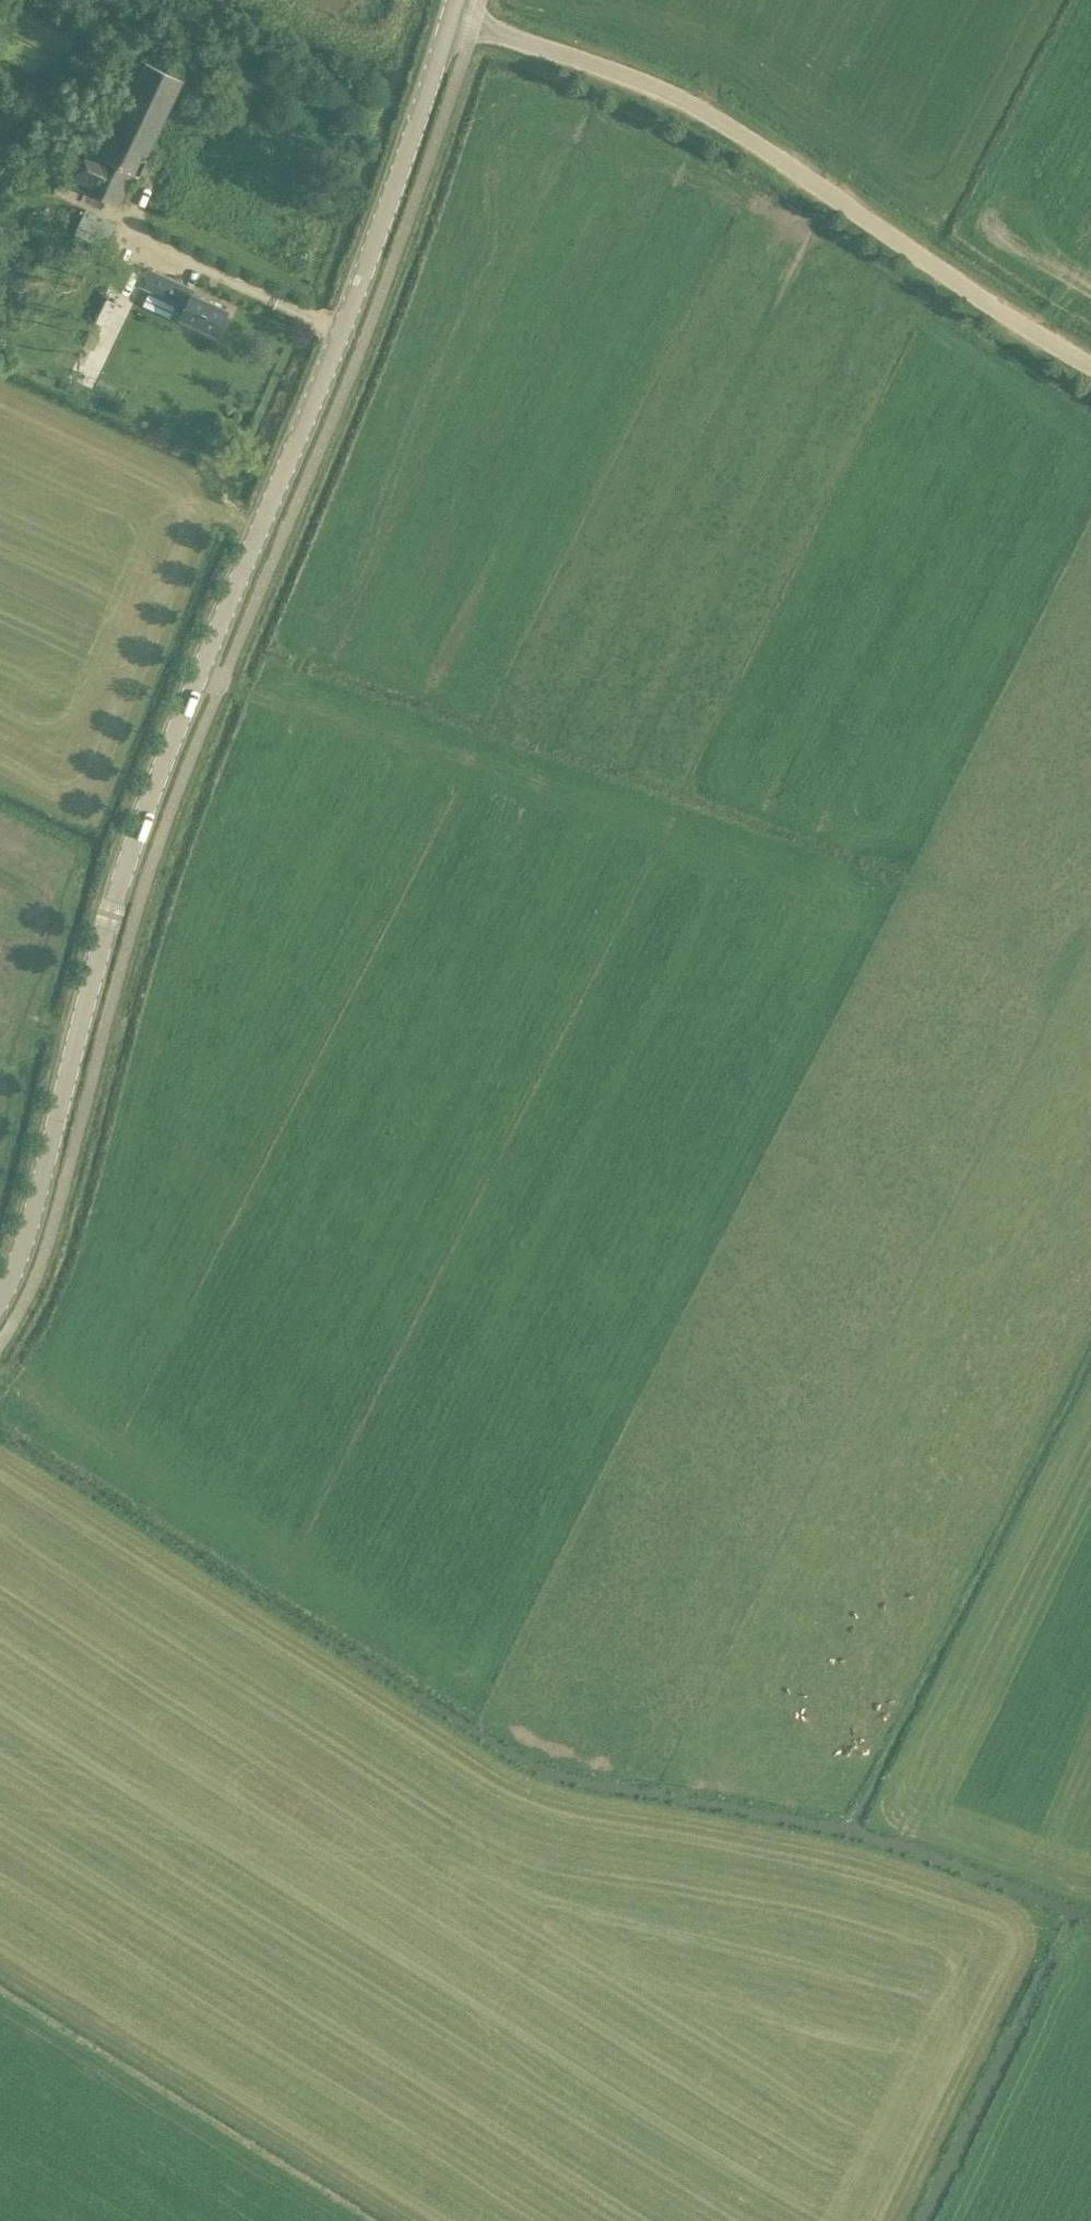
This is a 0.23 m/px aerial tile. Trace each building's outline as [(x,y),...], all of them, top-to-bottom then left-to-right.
[(139,178),(148,160),(144,157),(179,79),(141,62),(97,153),(79,147),(64,178),(86,187),(84,191),(119,207),(134,176),(139,178)] [(225,310),(192,294),(193,292),(147,270),(141,283),(183,304),(178,315),(214,332),(225,310)]
